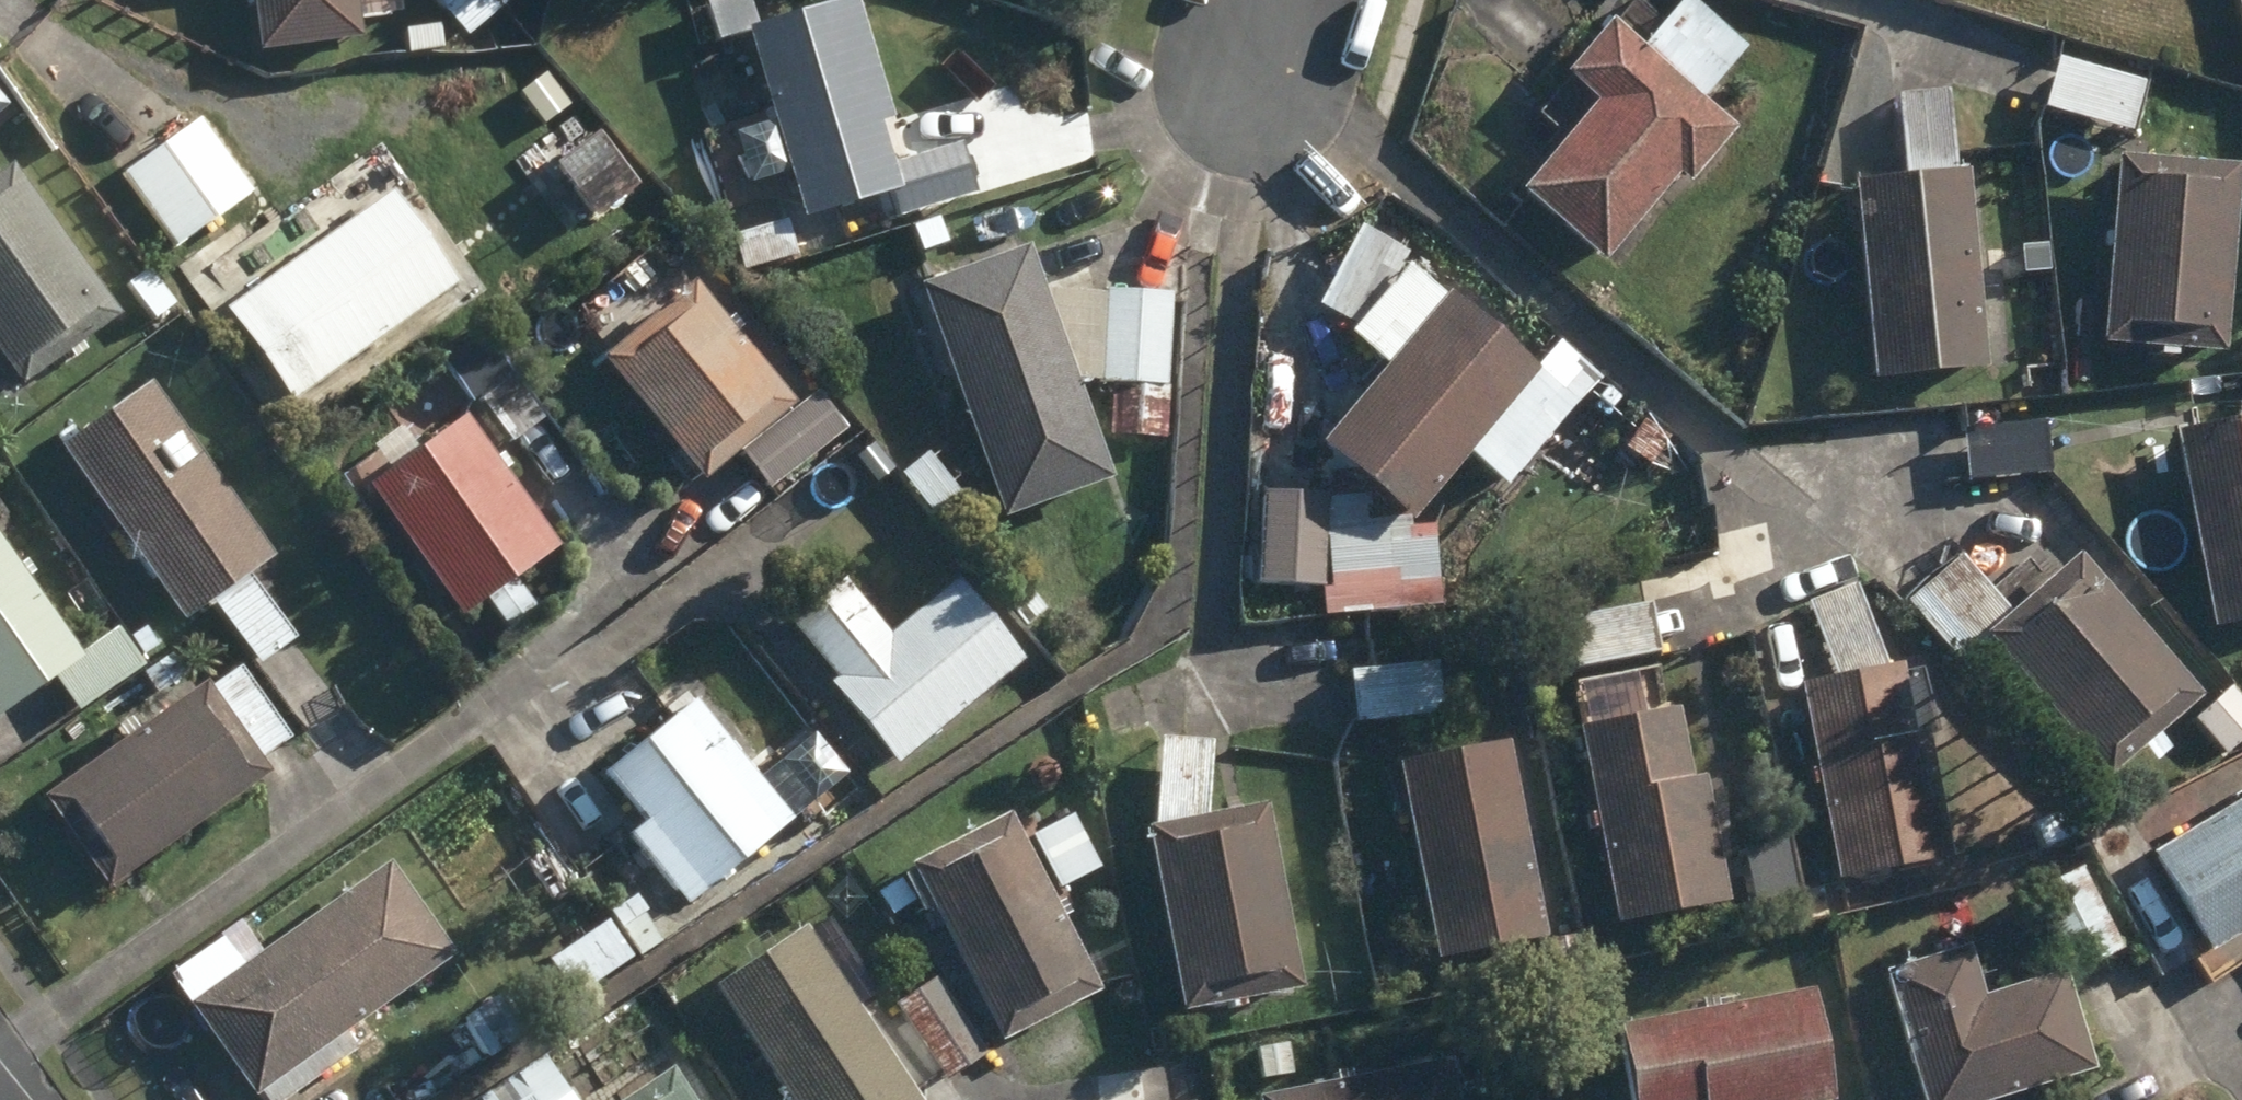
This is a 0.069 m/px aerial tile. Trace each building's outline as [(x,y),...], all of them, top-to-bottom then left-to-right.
[(261,54),(363,41),(358,0),(255,0),(261,54)] [(505,10),(497,0),(436,0),(471,40),(505,10)] [(505,10),(517,0),(497,0),(505,10)] [(1608,266),(1685,179),(1692,185),(1739,133),(1705,103),(1750,52),(1693,0),(1691,0),(1646,52),(1617,25),(1572,78),(1604,108),(1527,195),(1608,266)] [(754,33),(810,222),(895,196),(903,222),(980,198),(965,149),(897,169),(885,128),(897,125),(860,3),(754,33)] [(2054,114),(2134,136),(2148,86),(2067,64),(2054,114)] [(457,93),(477,142),(540,119),(520,68),(457,93)] [(1863,187),(1879,381),(1992,372),(1977,179),(1958,180),(1951,96),(1903,100),(1910,184),(1863,187)] [(128,177),(180,251),(256,197),(205,123),(128,177)] [(2229,358),(2241,211),(2241,167),(2122,157),(2106,348),(2229,358)] [(28,387),(123,319),(19,172),(0,185),(0,348),(28,387)] [(231,313),(298,406),(463,288),(396,194),(231,313)] [(740,241),(750,275),(801,259),(791,225),(740,241)] [(925,291),(1007,524),(1114,487),(1090,413),(1107,414),(1105,438),(1167,442),(1176,303),(1114,299),(1057,319),(1034,252),(925,291)] [(1321,586),(1322,611),(1437,599),(1434,503),(1472,457),(1515,493),(1583,410),(1411,270),(1351,341),(1394,375),(1330,453),(1333,586),(1321,586)] [(609,365),(708,483),(797,408),(699,290),(609,365)] [(454,349),(482,387),(511,366),(483,329),(454,349)] [(491,400),(523,443),(551,420),(517,379),(491,400)] [(217,603),(264,668),(298,644),(251,579),(278,560),(154,388),(65,451),(188,623),(217,603)] [(745,459),(776,495),(851,434),(820,397),(745,459)] [(367,485),(468,620),(561,550),(461,416),(367,485)] [(1632,445),(1656,466),(1677,443),(1653,421),(1632,445)] [(1968,434),(1972,485),(2054,476),(2050,426),(1968,434)] [(2220,631),(2241,627),(2241,426),(2181,438),(2220,631)] [(904,477),(932,513),(957,492),(929,456),(904,477)] [(1256,583),(1324,584),(1325,493),(1258,492),(1256,583)] [(134,681),(151,668),(124,630),(85,659),(0,541),(0,722),(53,684),(78,720),(106,700),(134,681)] [(1996,642),(2118,780),(2208,701),(2084,561),(2060,582),(2031,547),(1987,585),(1963,557),(1908,605),(1965,669),(1996,642)] [(518,583),(493,602),(509,625),(534,606),(518,583)] [(836,689),(901,768),(1027,665),(960,585),(893,641),(848,587),(798,629),(843,683),(836,689)] [(1005,603),(1030,631),(1049,615),(1024,587),(1005,603)] [(1806,692),(1844,884),(1957,863),(1933,737),(1920,740),(1907,673),(1894,676),(1861,591),(1818,608),(1847,685),(1806,692)] [(1564,624),(1573,674),(1667,656),(1659,607),(1564,624)] [(170,656),(142,676),(159,700),(188,680),(170,656)] [(1353,674),(1359,725),(1448,717),(1443,665),(1353,674)] [(47,802),(113,894),(275,779),(265,764),(295,742),(244,671),(214,693),(209,687),(47,802)] [(813,713),(843,749),(863,732),(832,696),(813,713)] [(636,843),(692,910),(796,821),(701,706),(612,781),(652,829),(636,843)] [(1583,734),(1624,931),(1736,908),(1710,780),(1696,783),(1682,715),(1583,734)] [(1155,834),(1188,1016),(1306,995),(1274,811),(1213,823),(1217,746),(1164,742),(1163,761),(1127,759),(1123,819),(1160,821),(1158,832),(1155,834)] [(1403,767),(1441,965),(1549,942),(1511,746),(1403,767)] [(2215,957),(2241,942),(2241,810),(2157,860),(2215,957)] [(915,869),(1007,1045),(1106,993),(1015,817),(915,869)] [(260,1099),(265,1099),(460,960),(392,866),(195,1009),(260,1099)] [(2034,900),(2078,980),(2132,951),(2087,870),(2034,900)] [(789,1099),(920,1099),(808,932),(717,993),(789,1099)] [(596,959),(613,985),(644,963),(628,938),(596,959)] [(1553,945),(1557,976),(1587,973),(1583,941),(1553,945)] [(1929,1099),(2022,1099),(2100,1076),(2069,977),(1990,1002),(1974,951),(1892,977),(1929,1099)] [(899,1009),(951,1083),(990,1056),(938,982),(899,1009)] [(1638,1099),(1839,1099),(1815,996),(1624,1038),(1638,1099)] [(1257,1053),(1259,1082),(1295,1079),(1292,1050),(1257,1053)] [(1456,1069),(1287,1099),(1462,1099),(1456,1069)] [(676,1074),(637,1099),(694,1099),(676,1074)]
